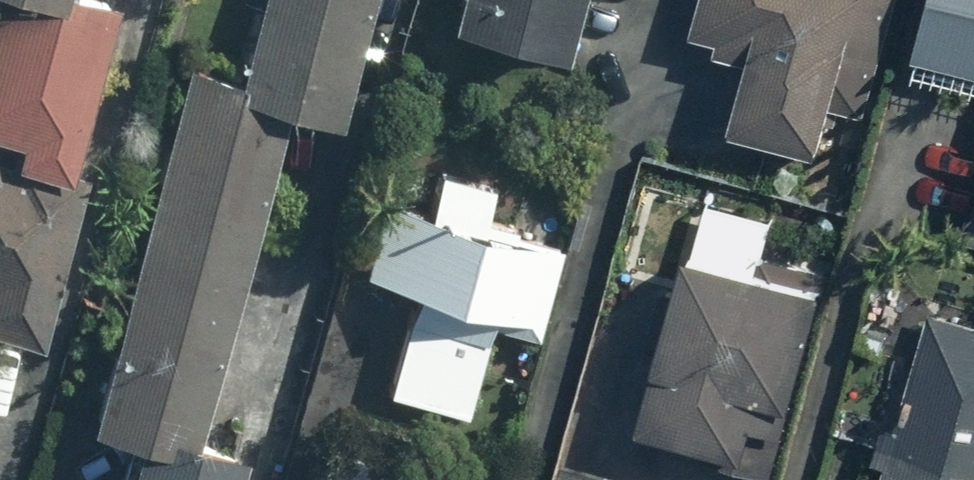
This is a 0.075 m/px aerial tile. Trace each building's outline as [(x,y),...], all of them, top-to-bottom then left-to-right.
[(98,9),(64,0),(0,0),(0,158),(53,172),(98,9)] [(228,82),(324,109),(355,0),(251,0),(228,82)] [(430,24),(543,58),(560,0),(438,0),(430,24)] [(712,38),(707,53),(733,60),(714,126),(803,151),(816,104),(854,115),(886,0),(693,0),(685,31),(712,38)] [(903,51),(973,70),(973,0),(916,0),(903,51)] [(117,446),(107,479),(222,479),(228,462),(175,447),(271,119),(170,90),(70,432),(117,446)] [(19,345),(71,187),(0,166),(0,339),(19,345)] [(432,174),(420,215),(368,201),(346,280),(407,297),(380,396),(457,417),(485,316),(532,329),(554,250),(469,227),(480,187),(432,174)] [(963,240),(973,243),(973,198),(963,240)] [(806,292),(670,255),(621,431),(757,468),(806,292)] [(920,312),(876,479),(973,479),(973,326),(920,312)]
